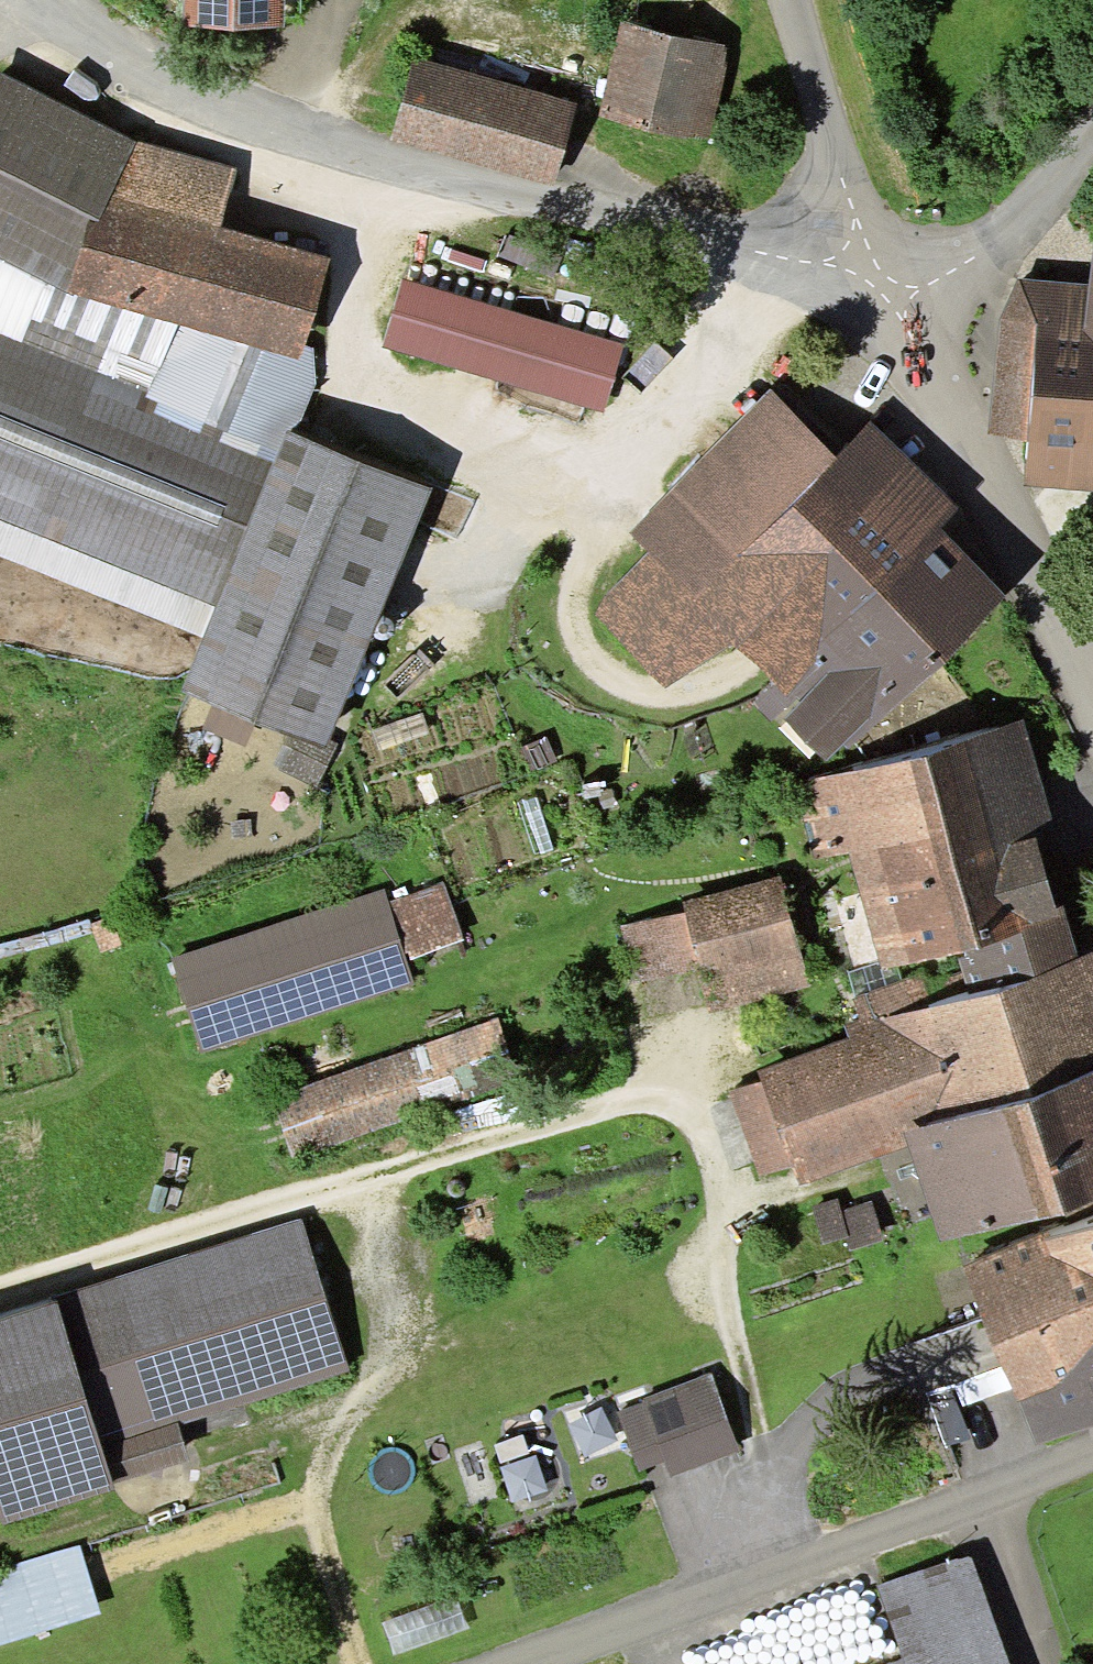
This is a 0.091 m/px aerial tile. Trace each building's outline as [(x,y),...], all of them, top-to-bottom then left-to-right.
[(170,9),(262,8),(262,0),(170,0),(170,9)] [(622,20),(598,116),(707,143),(731,47),(622,20)] [(577,103),(414,58),(391,141),(554,186),(577,103)] [(269,339),(296,254),(182,218),(199,164),(111,136),(0,83),(0,254),(269,339)] [(1013,467),(1092,471),(1092,214),(1068,213),(1064,297),(993,293),(988,401),(1016,403),(1013,467)] [(253,442),(264,416),(283,371),(287,344),(269,339),(0,254),(0,338),(253,442)] [(191,591),(253,442),(0,338),(0,512),(191,591)] [(703,599),(838,732),(967,601),(885,521),(913,492),(842,422),(813,450),(757,395),(628,526),(644,542),(589,598),(648,655),(703,599)] [(264,416),(253,442),(191,591),(166,649),(300,705),(398,472),(264,416)] [(1024,723),(795,786),(816,862),(850,853),(883,974),(957,954),(1068,923),(1064,907),(1056,909),(1033,826),(1052,821),(1024,723)] [(809,987),(778,873),(682,900),(687,913),(701,971),(713,1014),(809,987)] [(426,888),(372,904),(386,949),(440,933),(426,888)] [(370,896),(168,957),(191,1032),(393,972),(386,949),(372,904),(370,896)] [(687,913),(616,929),(630,988),(701,971),(687,913)] [(756,1072),(795,1188),(883,1159),(901,1214),(930,1204),(945,1248),(1092,1199),(1092,954),(1081,958),(1068,923),(957,954),(970,994),(933,1006),(922,973),(835,1001),(849,1042),(756,1072)] [(459,1031),(265,1090),(283,1147),(477,1087),(459,1031)] [(964,1270),(1038,1448),(1092,1425),(1092,1217),(964,1270)] [(0,1309),(0,1486),(157,1439),(150,1416),(322,1365),(279,1225),(0,1309)] [(693,1378),(610,1410),(635,1474),(718,1442),(693,1378)] [(0,1559),(0,1624),(84,1597),(64,1538),(0,1559)]
